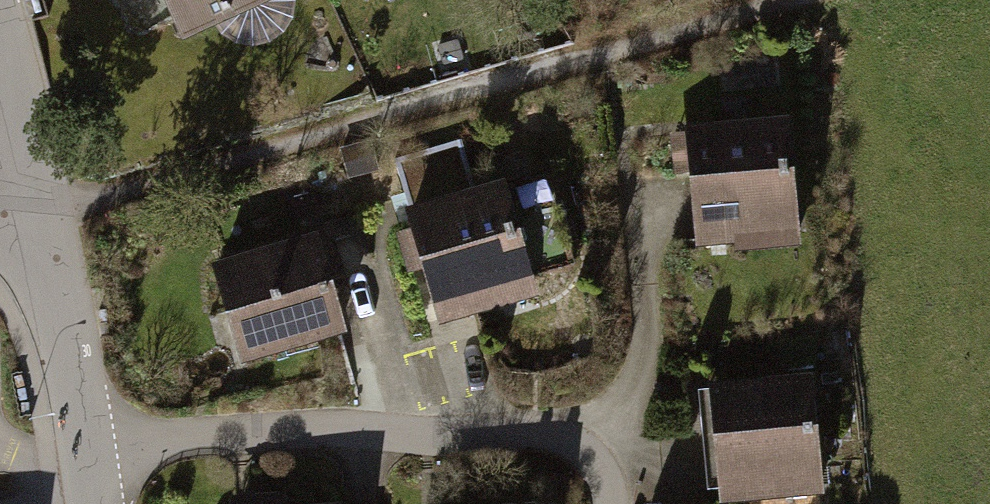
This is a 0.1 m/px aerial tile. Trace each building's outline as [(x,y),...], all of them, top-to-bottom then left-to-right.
[(173,50),(269,2),(268,0),(148,0),(173,50)] [(791,118),(679,129),(692,254),(804,243),(791,118)] [(410,214),(440,318),(477,308),(472,293),(527,277),(502,188),(478,195),(462,139),(394,158),(410,214)] [(320,242),(210,271),(234,368),(343,342),(320,242)] [(707,384),(717,503),(759,503),(815,499),(804,375),(707,384)] [(224,503),(344,503),(344,496),(224,503)]
